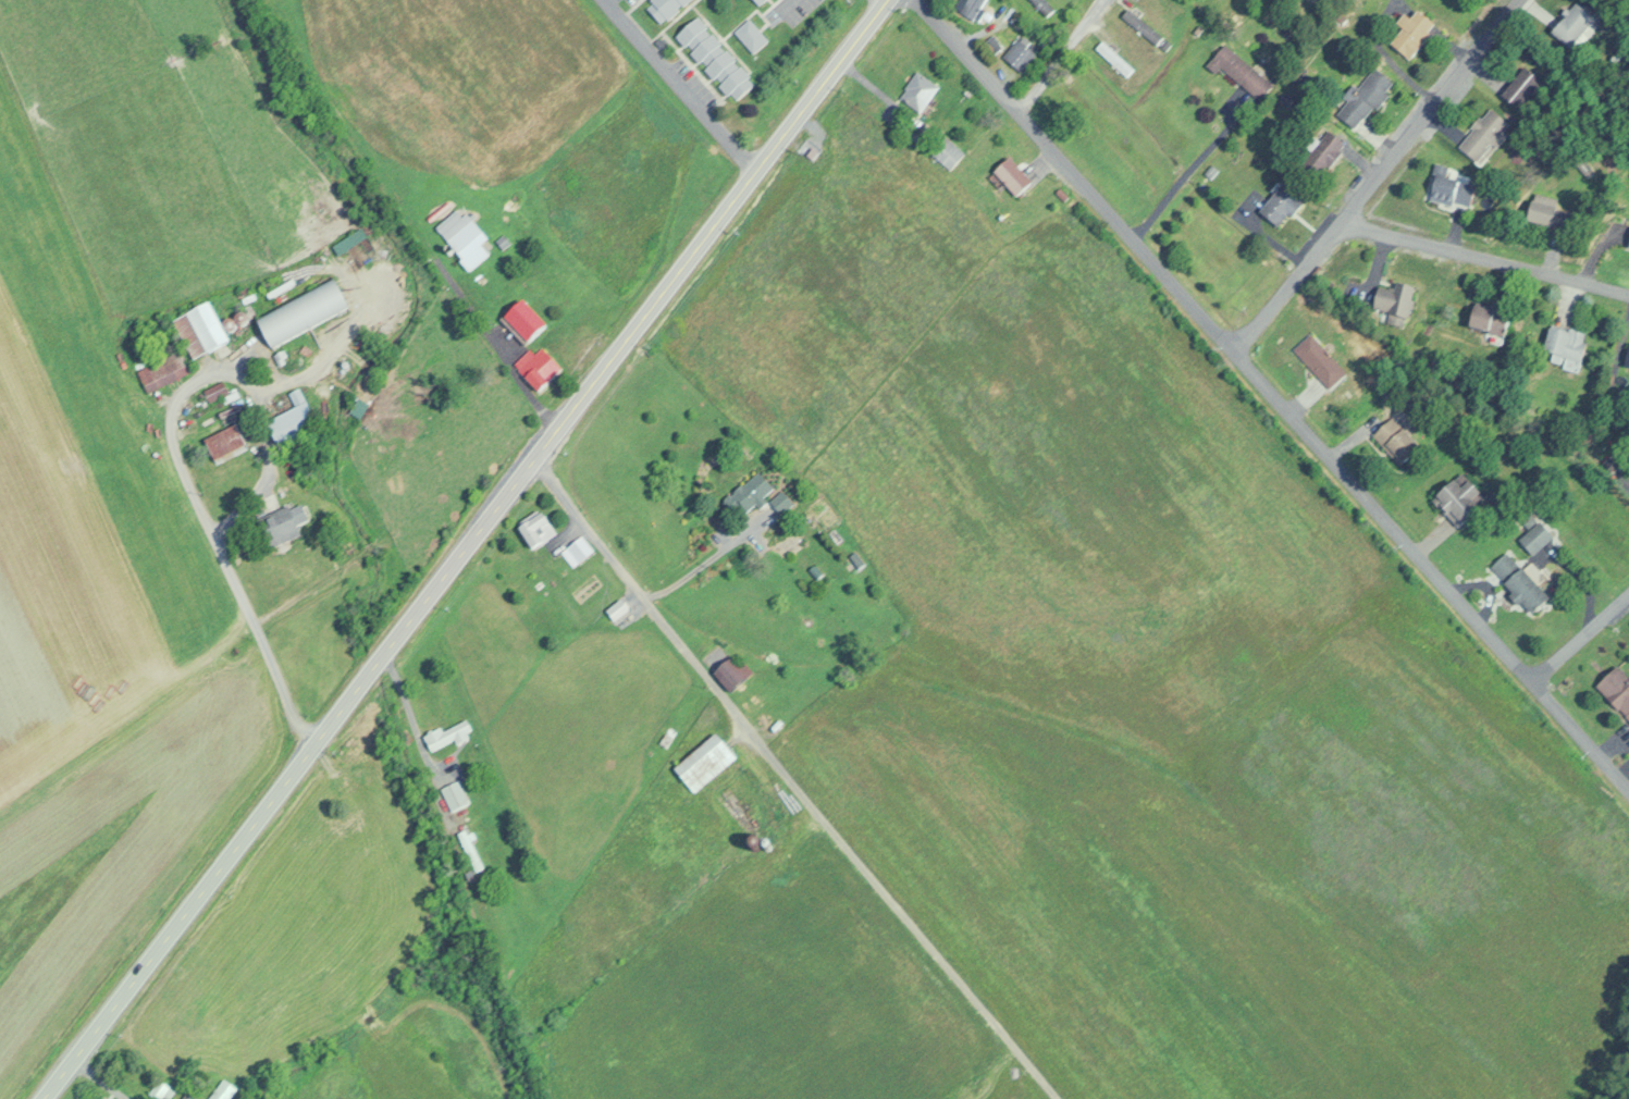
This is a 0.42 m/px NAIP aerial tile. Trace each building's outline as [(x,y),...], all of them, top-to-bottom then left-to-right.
[(690,0),(647,0),(644,3),(662,24),(690,0)] [(956,8),(976,21),(989,0),(968,0),(967,1),(966,0),(961,0),(956,8)] [(1046,0),(1030,0),(1047,17),(1055,9),(1046,0)] [(1552,33),(1571,48),(1596,18),(1577,2),(1552,33)] [(1123,16),(1156,45),(1163,37),(1129,8),(1123,16)] [(1391,44),(1412,60),(1437,25),(1417,10),(1391,44)] [(676,36),(734,103),(756,83),(699,17),(676,36)] [(734,33),(754,53),(768,39),(748,19),(734,33)] [(1003,58),(1022,73),(1037,53),(1018,38),(1003,58)] [(1133,68),(1103,41),(1096,49),(1126,76),(1133,68)] [(1221,69),(1260,99),(1273,82),(1224,44),(1207,67),(1217,74),(1221,69)] [(1521,109),(1543,81),(1525,66),(1502,94),(1521,109)] [(1356,129),(1395,84),(1375,67),(1336,112),(1356,129)] [(920,113),(939,88),(919,72),(899,97),(920,113)] [(1508,123),(1491,107),(1458,143),(1479,163),(1505,135),(1501,131),(1508,123)] [(1347,142),(1326,130),(1306,163),(1327,176),(1347,142)] [(950,169),(963,153),(946,139),(933,155),(950,169)] [(994,173),(1017,198),(1034,183),(1012,158),(994,173)] [(1476,185),(1437,173),(1430,196),(1469,209),(1476,185)] [(1260,209),(1279,228),(1303,204),(1284,185),(1260,209)] [(1572,209),(1533,201),(1529,221),(1568,230),(1572,209)] [(469,269),(490,254),(482,243),(488,239),(467,210),(440,230),(469,269)] [(256,315),(269,344),(351,307),(338,278),(256,315)] [(1396,289),(1382,285),(1374,308),(1407,318),(1418,286),(1399,280),(1396,289)] [(173,318),(191,358),(229,341),(211,301),(173,318)] [(1511,309),(1475,303),(1471,326),(1506,333),(1511,309)] [(1589,332),(1553,323),(1546,351),(1583,360),(1589,332)] [(1347,370),(1311,333),(1294,349),(1331,386),(1347,370)] [(562,366),(541,345),(535,352),(530,347),(514,364),(539,390),(562,366)] [(191,372),(181,349),(136,370),(146,392),(191,372)] [(280,449),(322,429),(308,401),(266,420),(280,449)] [(1422,446),(1394,415),(1373,434),(1401,465),(1422,446)] [(204,438),(216,462),(248,446),(236,422),(204,438)] [(758,469),(774,486),(763,495),(768,501),(760,507),(755,502),(748,508),(741,501),(731,509),(724,501),(758,469)] [(1458,527),(1483,508),(1476,499),(1484,493),(1473,479),(1464,486),(1458,479),(1435,498),(1458,527)] [(769,501),(781,490),(792,503),(781,513),(769,501)] [(302,535),(291,506),(260,517),(270,546),(302,535)] [(519,528),(532,547),(556,531),(543,511),(541,514),(538,509),(519,521),(522,526),(519,528)] [(1533,552),(1554,534),(1541,519),(1520,538),(1533,552)] [(581,534),(593,550),(571,566),(560,551),(581,534)] [(1522,564),(1521,565),(1506,549),(1490,565),(1534,612),(1552,595),(1522,564)] [(855,551),(864,561),(857,566),(849,555),(855,551)] [(814,564),(822,571),(816,578),(809,569),(814,564)] [(621,597),(629,608),(614,620),(606,609),(621,597)] [(715,672),(731,691),(749,676),(731,657),(715,672)] [(1617,666),(1597,686),(1628,719),(1628,678),(1617,666)] [(423,734),(441,726),(443,730),(466,718),(471,729),(466,732),(468,736),(456,742),(454,738),(431,750),(423,734)] [(668,726),(658,742),(665,746),(676,730),(668,726)] [(715,732),(736,755),(694,791),(674,767),(715,732)] [(457,779),(468,801),(451,810),(441,788),(457,779)] [(455,832),(473,869),(483,865),(470,840),(476,837),(472,829),(467,831),(465,828),(455,832)] [(207,1098),(228,1098),(237,1088),(223,1077),(206,1098),(207,1098)] [(162,1079),(149,1093),(156,1098),(167,1098),(175,1091),(162,1079)] [(185,1091),(180,1098),(197,1098),(185,1091)]
